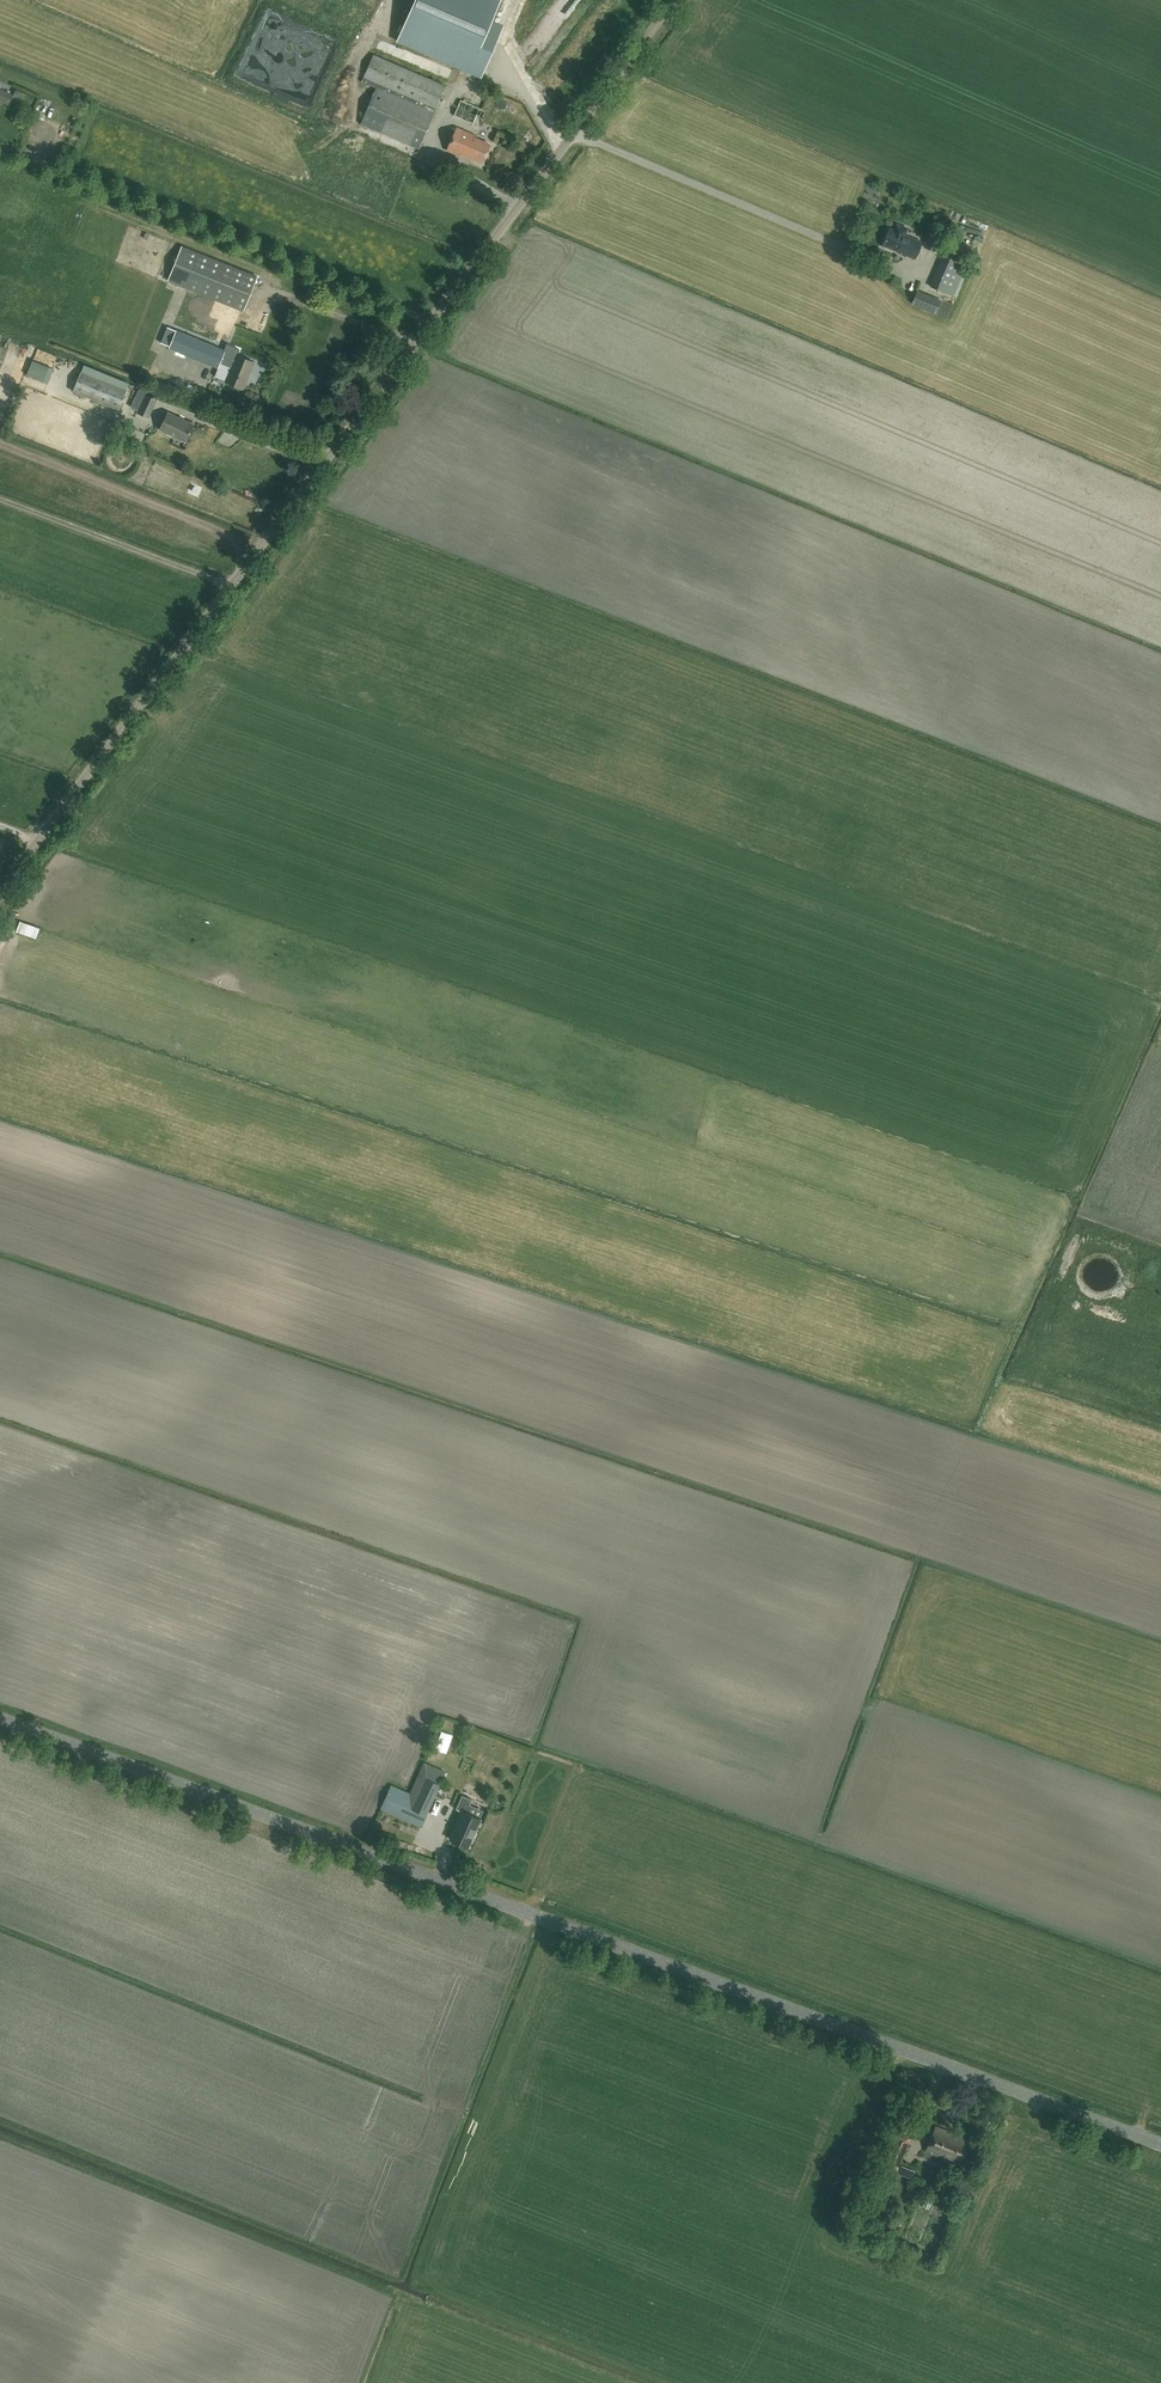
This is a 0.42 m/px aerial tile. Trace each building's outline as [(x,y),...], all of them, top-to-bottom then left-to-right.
[(501,0),(416,0),(399,45),(484,76),(494,50),(484,46),(501,0)] [(447,86),(375,55),(365,78),(379,84),(361,124),(419,150),(447,86)] [(0,90),(0,101),(8,105),(13,96),(0,90)] [(35,96),(17,90),(14,99),(31,105),(35,96)] [(477,137),(456,128),(446,151),(460,157),(461,154),(482,163),(490,146),(476,140),(477,137)] [(905,226),(898,224),(895,225),(893,229),(889,227),(882,244),(898,251),(898,252),(905,255),(906,254),(915,258),(921,241),(905,234),(906,230),(905,226)] [(943,235),(931,230),(923,247),(936,252),(943,235)] [(256,277),(180,247),(167,282),(243,312),(256,277)] [(956,261),(944,256),(930,287),(952,296),(965,266),(956,262),(956,261)] [(941,300),(917,290),(912,304),(936,314),(941,300)] [(263,320),(269,322),(273,313),(266,311),(263,320)] [(225,351),(168,328),(162,343),(169,346),(169,348),(217,368),(219,364),(230,368),(225,382),(242,389),(253,363),(236,355),(235,358),(224,353),(225,351)] [(30,374),(46,380),(51,366),(34,360),(30,374)] [(130,383),(100,371),(97,378),(82,372),(73,392),(119,411),(130,383)] [(147,392),(139,388),(130,407),(138,411),(137,413),(148,418),(157,399),(146,394),(147,392)] [(192,427),(167,415),(160,430),(185,441),(192,427)] [(22,921),(19,932),(38,938),(42,927),(22,921)] [(444,1771),(424,1763),(421,1771),(419,1770),(410,1793),(391,1785),(381,1809),(421,1826),(444,1771)] [(450,1839),(468,1846),(480,1818),(466,1812),(471,1799),(461,1795),(456,1808),(462,1811),(450,1839)] [(970,2140),(935,2127),(926,2151),(944,2158),(944,2159),(961,2165),(970,2140)] [(910,2138),(897,2132),(883,2166),(896,2172),(910,2138)]
